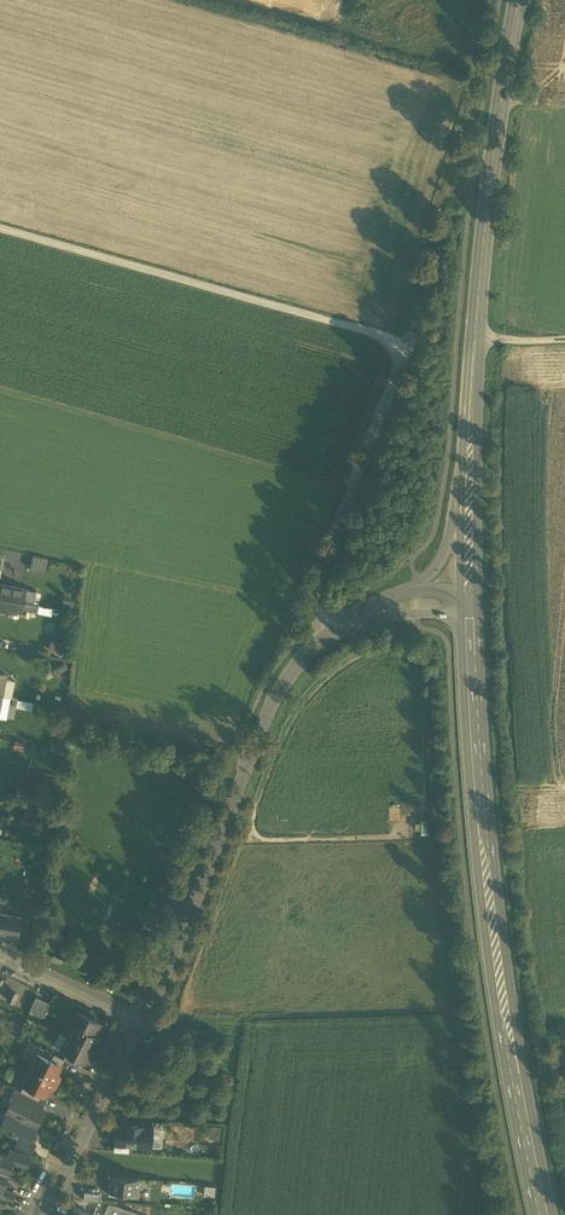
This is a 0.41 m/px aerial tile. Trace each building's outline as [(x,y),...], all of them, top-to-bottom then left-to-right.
[(32,557),(30,569),(44,571),(46,559),(32,557)] [(23,601),(26,590),(0,585),(0,597),(23,601)] [(0,597),(0,608),(21,612),(23,601),(0,597)] [(57,653),(63,645),(55,638),(49,646),(57,653)] [(16,698),(15,706),(30,709),(31,701),(16,698)] [(29,819),(29,808),(20,808),(20,819),(29,819)] [(419,821),(420,835),(434,834),(433,820),(419,821)] [(0,897),(0,898),(9,899),(10,891),(1,890),(0,897)] [(0,914),(0,933),(18,936),(21,918),(0,914)] [(17,993),(12,991),(8,999),(13,1002),(17,993)] [(49,1003),(36,997),(30,1010),(43,1016),(49,1003)] [(100,1022),(76,1010),(69,1022),(73,1025),(61,1049),(67,1052),(81,1060),(85,1062),(90,1053),(91,1054),(95,1045),(94,1045),(99,1036),(94,1034),(100,1022)] [(160,1048),(153,1037),(144,1041),(151,1053),(153,1053),(155,1052),(157,1052),(158,1051),(159,1049),(160,1048)] [(81,1060),(67,1052),(63,1059),(78,1066),(81,1060)] [(60,1065),(38,1054),(34,1062),(29,1063),(27,1067),(57,1082),(59,1078),(57,1072),(60,1065)] [(57,1082),(27,1067),(24,1072),(26,1076),(22,1084),(45,1095),(48,1089),(55,1087),(57,1082)] [(33,1098),(14,1088),(10,1095),(14,1098),(15,1096),(30,1104),(33,1098)] [(30,1104),(15,1096),(14,1098),(7,1111),(35,1126),(43,1111),(30,1104)] [(7,1111),(0,1125),(0,1127),(21,1138),(27,1141),(28,1140),(35,1126),(7,1111)] [(152,1127),(116,1124),(114,1144),(129,1145),(150,1147),(152,1127)] [(27,1141),(21,1138),(15,1149),(15,1150),(28,1154),(34,1143),(28,1140),(27,1141)] [(129,1145),(114,1144),(114,1151),(128,1152),(129,1145)] [(28,1154),(15,1150),(15,1149),(9,1148),(7,1155),(12,1156),(11,1159),(26,1165),(29,1154),(28,1154)] [(0,1152),(0,1170),(6,1173),(6,1172),(11,1159),(12,1156),(7,1155),(0,1152)] [(139,1178),(108,1176),(107,1194),(137,1197),(139,1178)] [(203,1185),(203,1195),(214,1195),(214,1186),(203,1185)] [(1,1187),(1,1188),(0,1188),(0,1196),(4,1197),(12,1200),(15,1191),(1,1187)] [(108,1204),(104,1214),(139,1214),(108,1204)] [(73,1206),(69,1214),(92,1214),(73,1206)]
